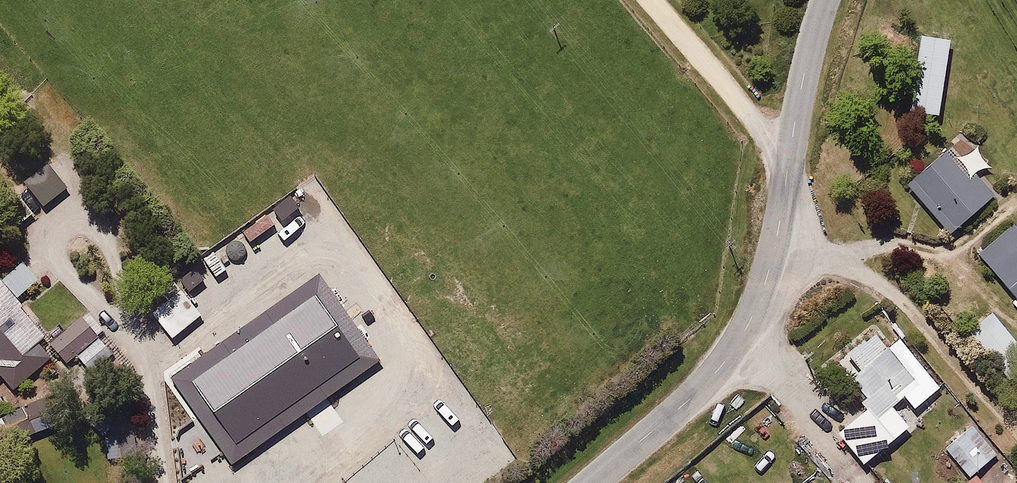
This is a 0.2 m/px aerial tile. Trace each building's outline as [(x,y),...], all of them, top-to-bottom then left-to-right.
[(937,37),(908,34),(897,106),(926,113),(937,37)] [(930,148),(896,178),(943,228),(980,199),(930,148)] [(46,167),(24,183),(44,208),(66,192),(46,167)] [(969,244),(1016,301),(1016,224),(1006,211),(969,244)] [(268,214),(243,231),(250,242),(275,225),(268,214)] [(214,251),(203,259),(216,277),(227,270),(214,251)] [(0,280),(0,374),(15,391),(54,356),(42,342),(47,338),(11,297),(30,280),(17,265),(0,280)] [(195,269),(181,280),(190,291),(204,279),(195,269)] [(318,274),(172,377),(233,464),(380,362),(318,274)] [(178,280),(145,306),(170,338),(203,312),(178,280)] [(987,306),(959,326),(987,365),(1016,343),(1016,342),(987,306)] [(78,319),(50,343),(67,363),(76,356),(90,373),(110,356),(78,319)] [(916,408),(936,392),(895,343),(889,348),(874,330),(845,354),(860,372),(847,383),(866,406),(837,430),(863,462),(909,424),(894,406),(906,396),(916,408)]
